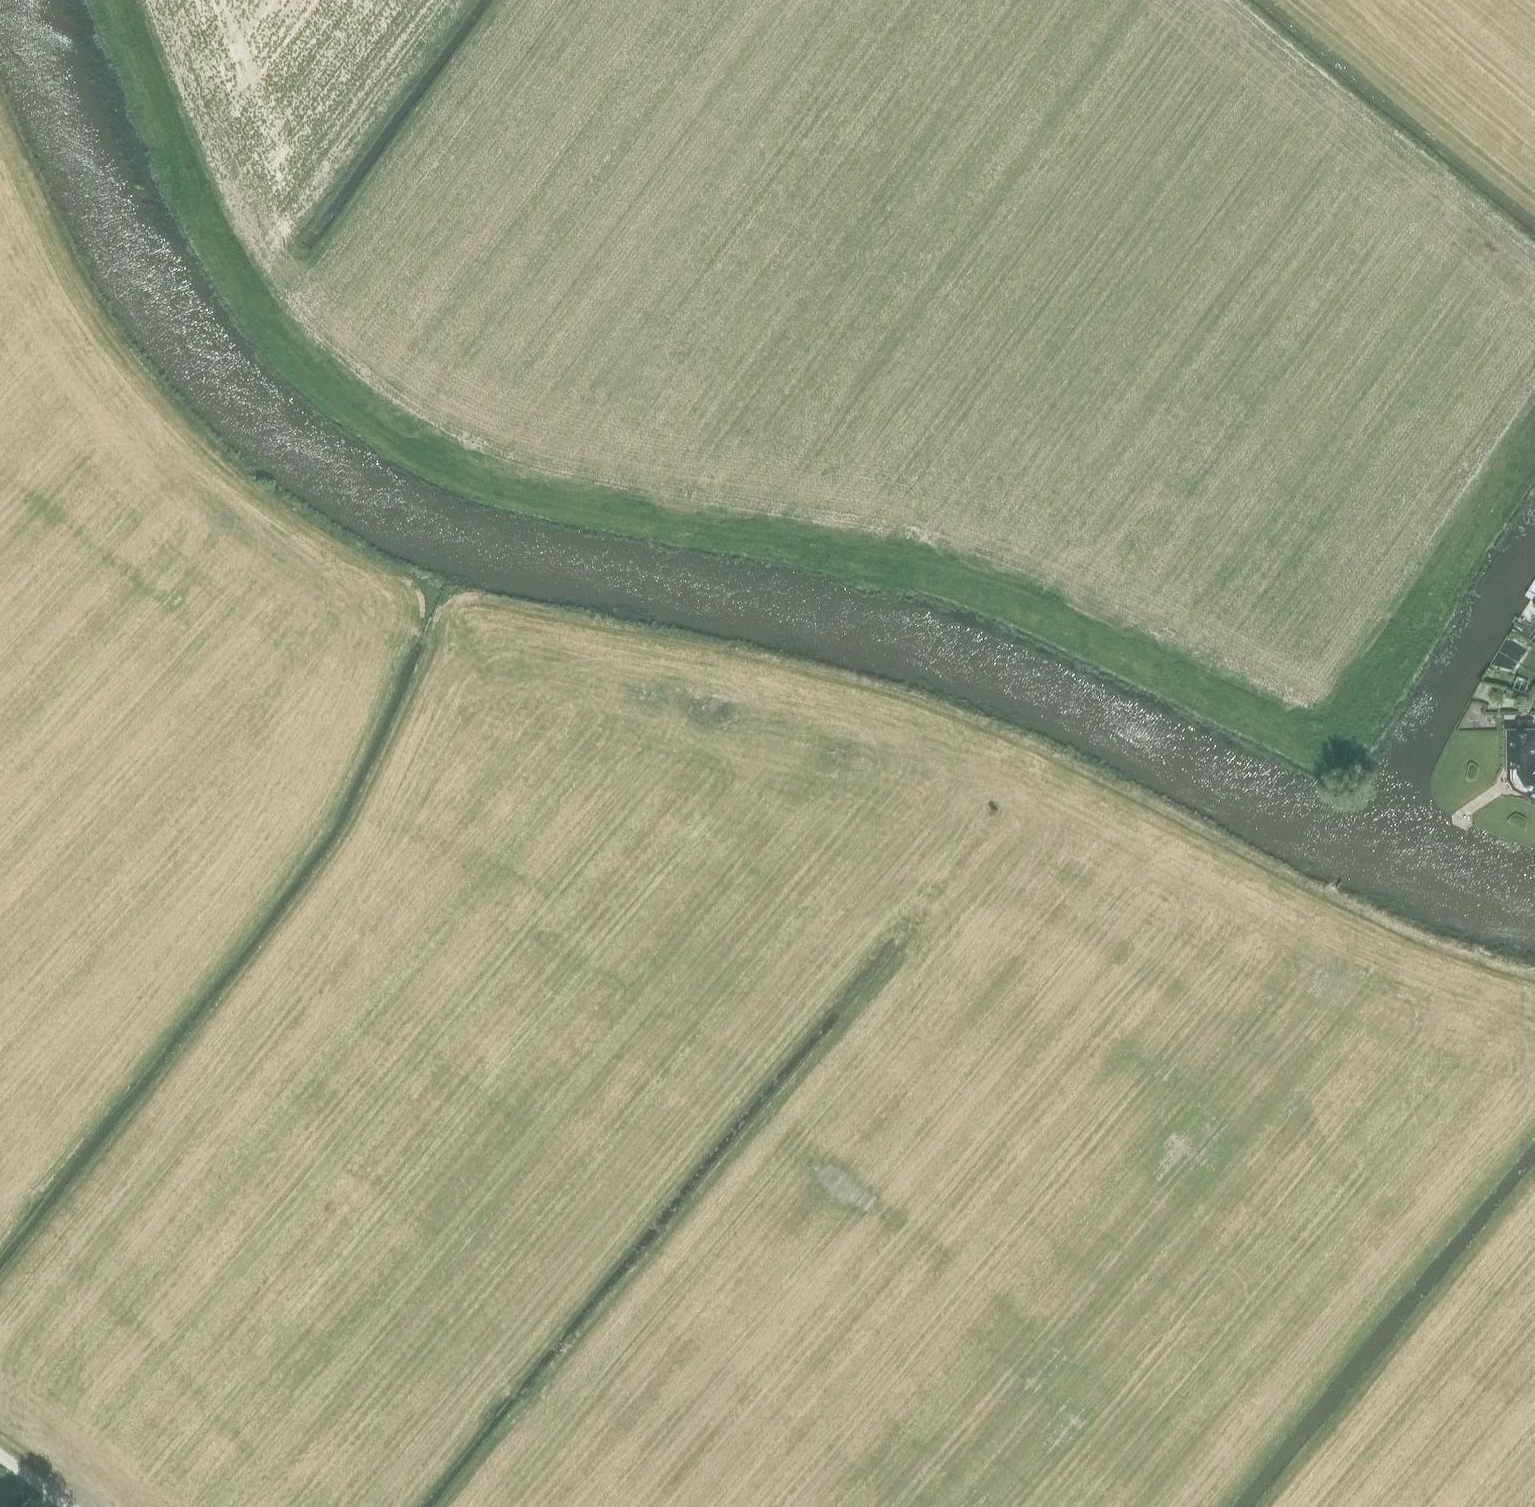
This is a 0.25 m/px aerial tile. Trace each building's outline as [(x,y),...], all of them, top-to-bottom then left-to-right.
[(1509,730),(1510,777),(1515,786),(1534,797),(1534,729),(1509,730)]
